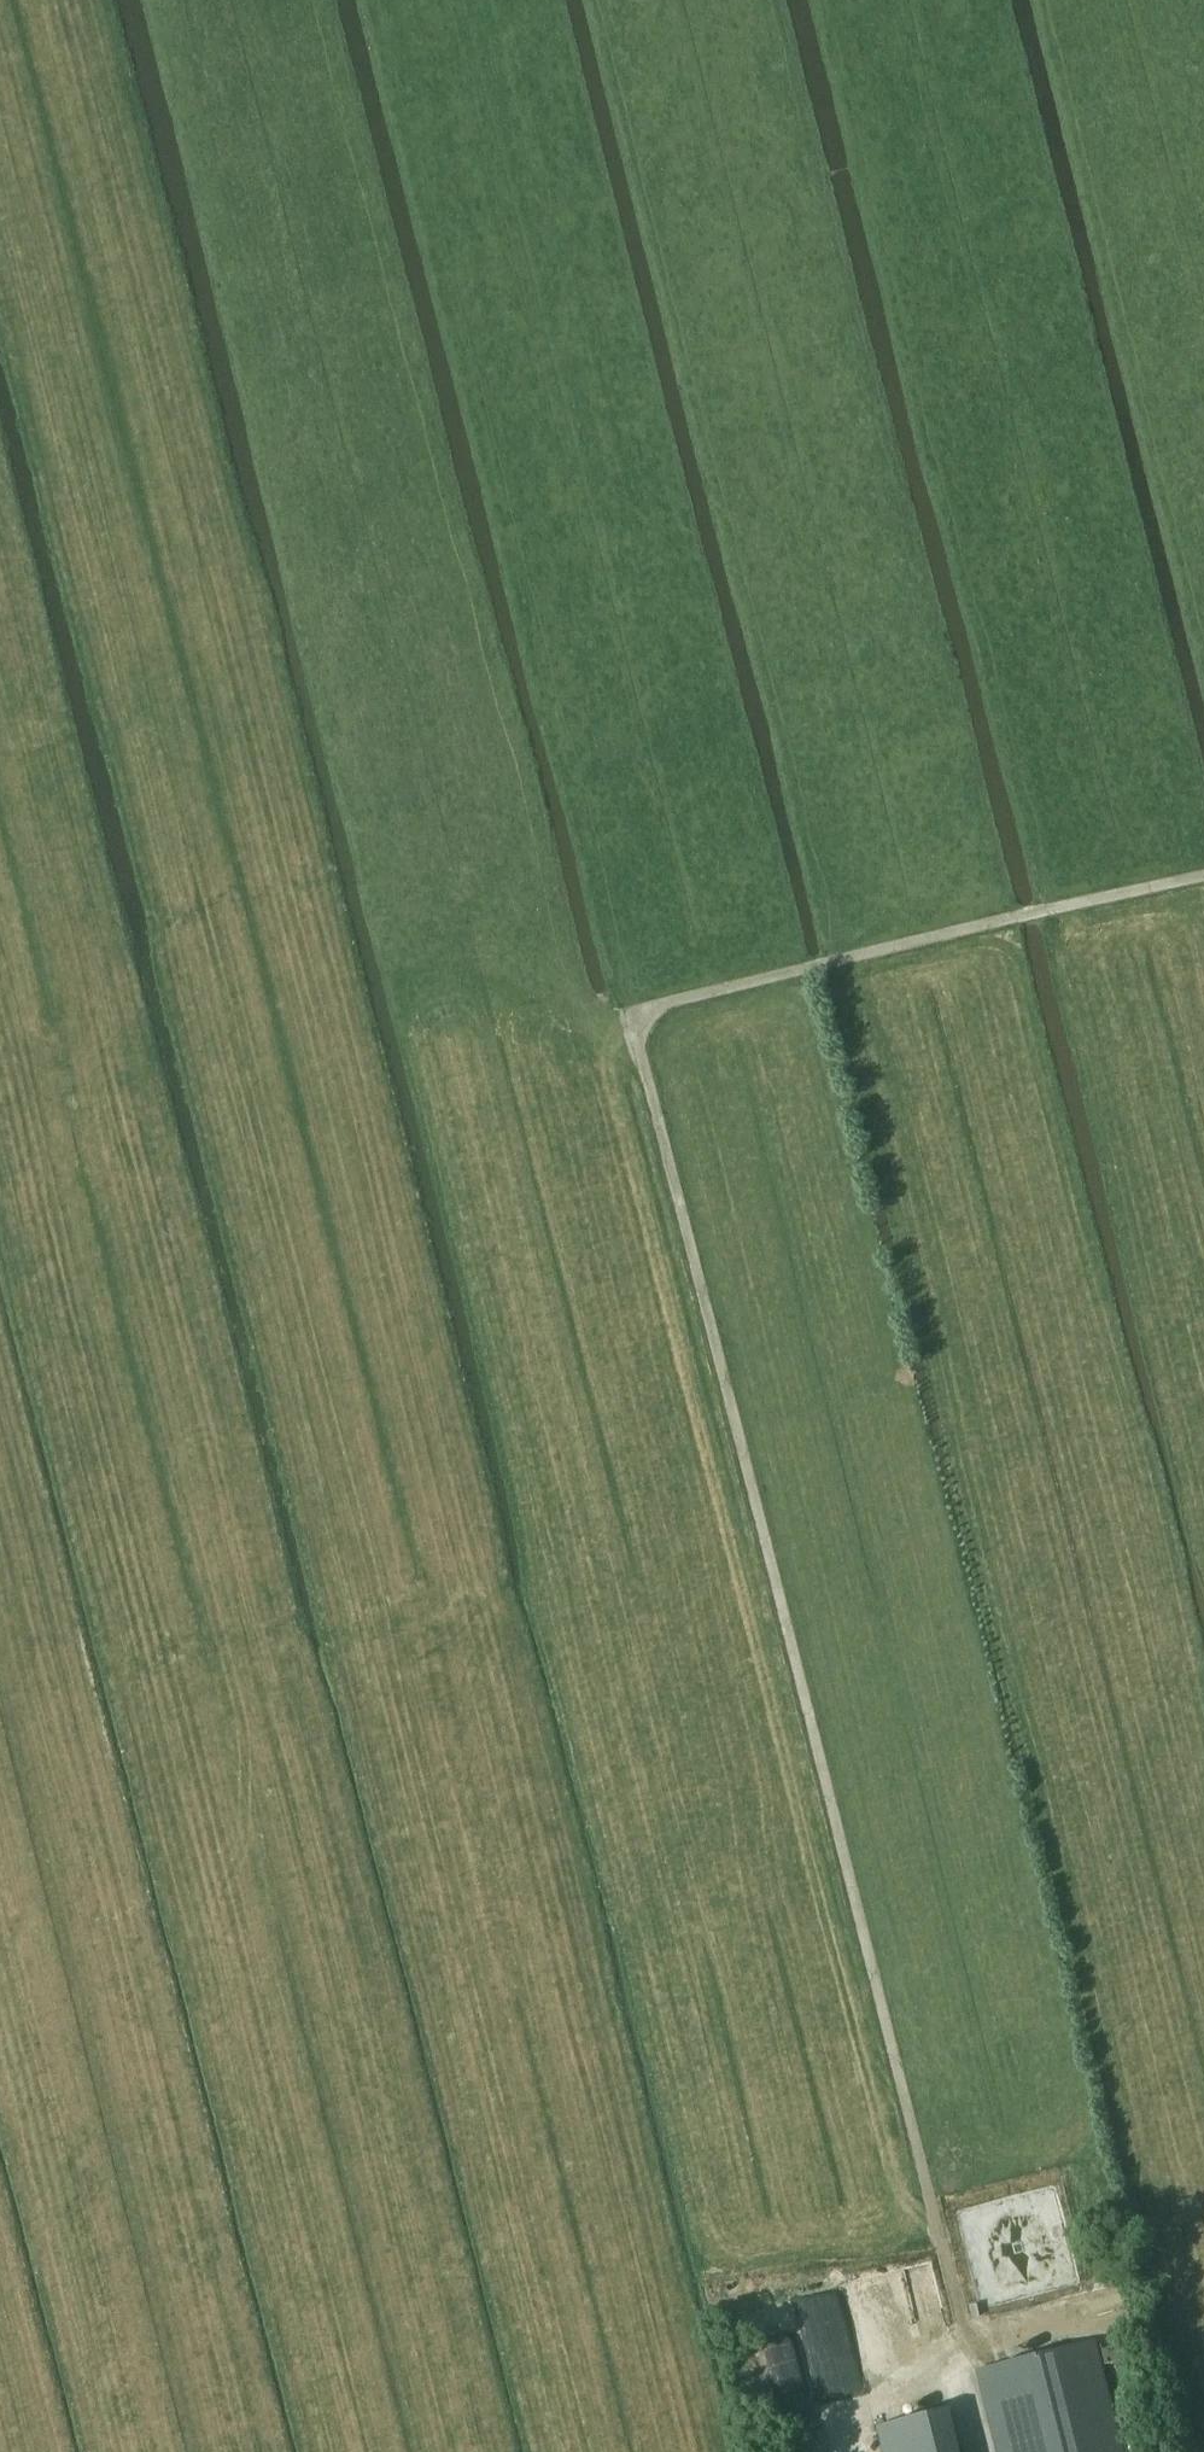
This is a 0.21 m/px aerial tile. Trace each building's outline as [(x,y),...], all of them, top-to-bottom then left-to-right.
[(1096,2342),(978,2372),(998,2451),(1123,2451),(1096,2342)] [(882,2451),(961,2451),(950,2408),(876,2426),(882,2451)]
